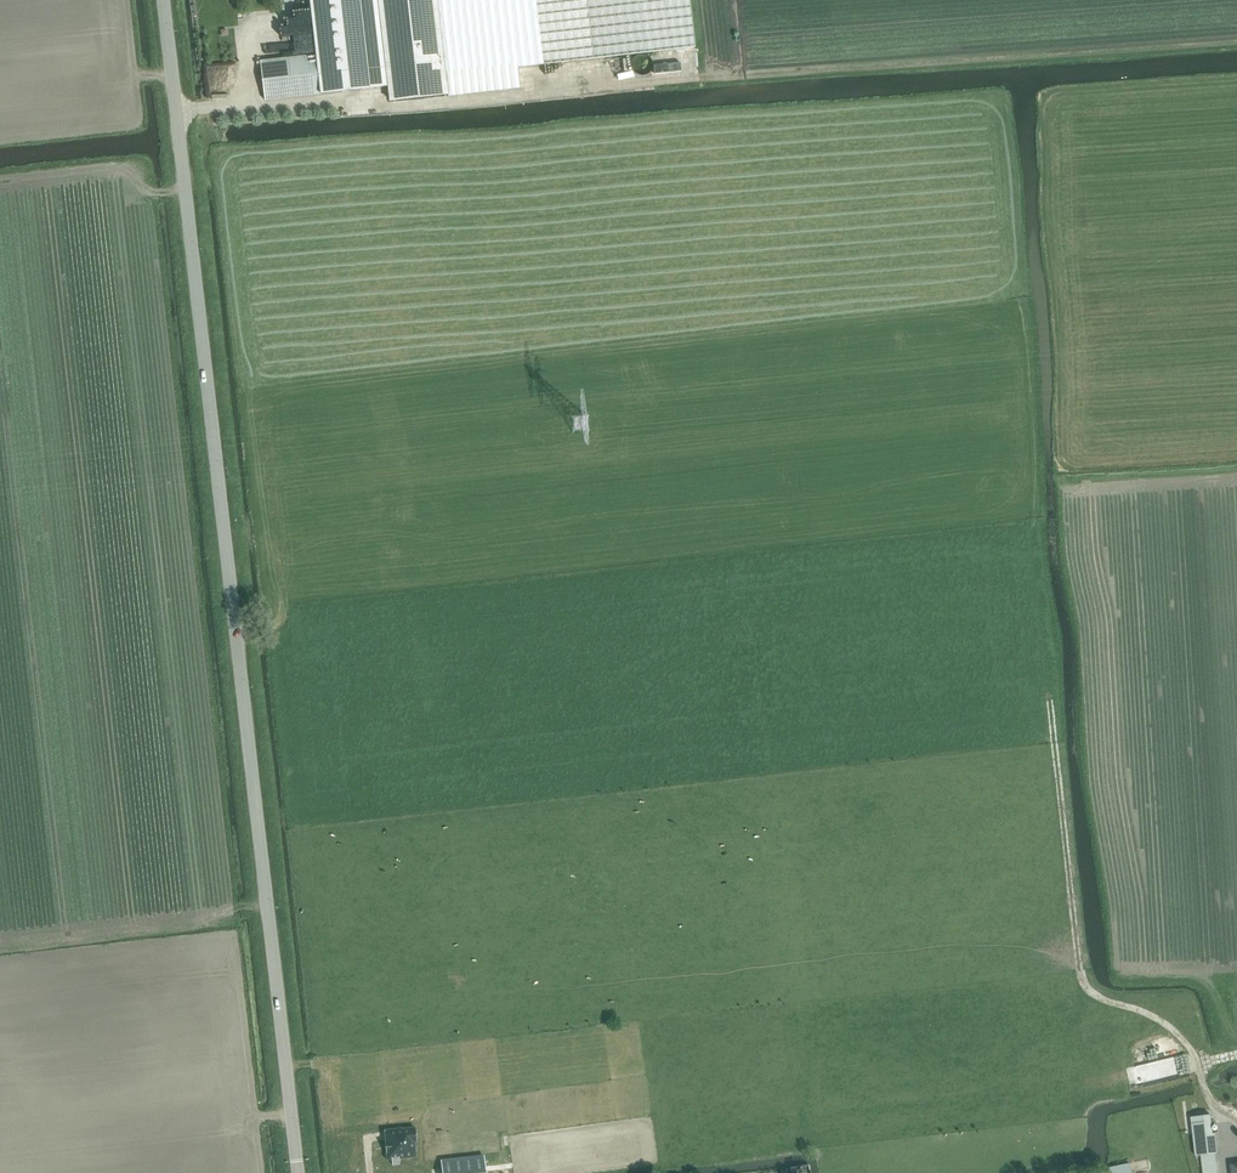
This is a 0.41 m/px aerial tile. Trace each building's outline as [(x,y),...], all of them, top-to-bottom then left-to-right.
[(262,59),(266,99),(318,93),(386,86),(387,100),(446,93),(444,76),(516,68),(695,47),(690,0),(309,0),(315,53),(262,59)] [(516,68),(444,76),(446,93),(446,97),(519,89),(516,68)] [(1189,1047),(1133,1059),(1137,1076),(1158,1071),(1157,1062),(1165,1060),(1167,1070),(1193,1064),(1189,1047)] [(1211,1114),(1191,1116),(1193,1136),(1213,1134),(1211,1114)] [(403,1128),(385,1130),(386,1141),(385,1141),(387,1160),(392,1159),(393,1165),(400,1164),(399,1158),(416,1157),(414,1142),(417,1142),(415,1127),(403,1129),(403,1128)] [(1216,1134),(1213,1134),(1193,1136),(1195,1156),(1201,1155),(1215,1153),(1218,1153),(1216,1134)] [(1139,1154),(1142,1164),(1155,1161),(1152,1151),(1139,1154)] [(1215,1153),(1201,1155),(1203,1172),(1217,1171),(1215,1153)] [(486,1172),(484,1157),(441,1162),(442,1172),(479,1172),(486,1172)] [(495,1171),(506,1168),(504,1162),(494,1165),(495,1171)] [(1130,1163),(1109,1167),(1111,1172),(1132,1172),(1130,1163)]
